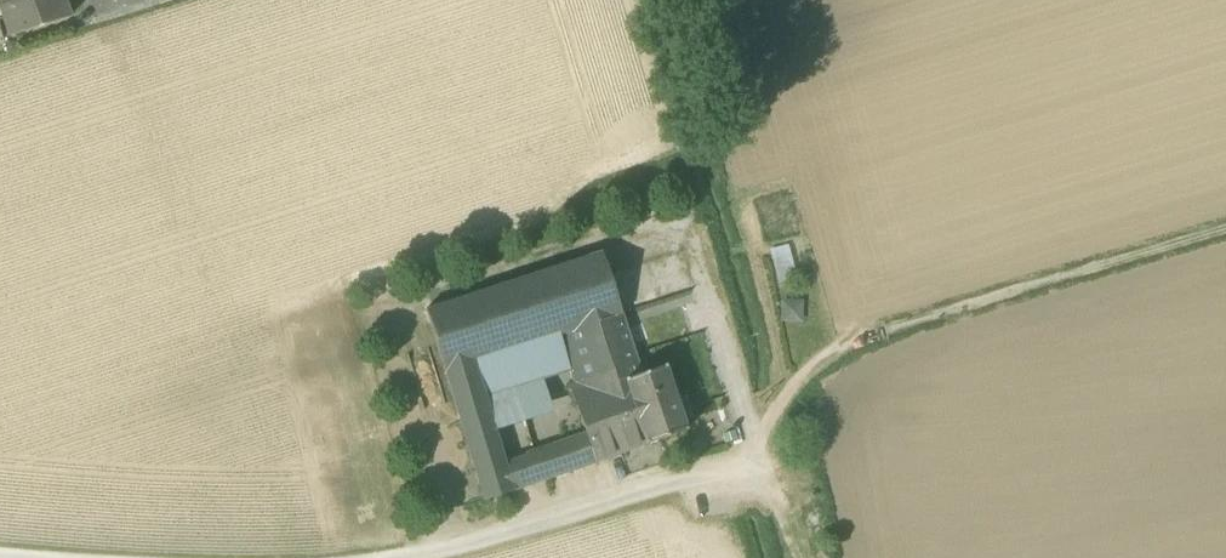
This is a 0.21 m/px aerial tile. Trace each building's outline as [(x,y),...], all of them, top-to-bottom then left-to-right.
[(2,14),(9,12),(5,0),(0,0),(0,7),(2,14)] [(10,37),(68,18),(63,0),(5,0),(9,12),(2,14),(10,37)] [(788,245),(768,251),(777,285),(797,279),(788,245)] [(484,502),(513,492),(505,465),(494,431),(474,363),(558,336),(621,315),(601,253),(426,310),(484,502)] [(780,300),(780,323),(802,324),(803,301),(780,300)] [(570,371),(575,385),(637,364),(621,315),(558,336),(570,371)] [(474,363),(494,431),(552,412),(541,380),(570,371),(558,336),(474,363)] [(596,463),(646,446),(624,380),(641,375),(637,364),(575,385),(569,386),(575,404),(587,437),(596,463)] [(665,366),(641,375),(624,380),(646,446),(686,432),(665,366)] [(587,437),(554,448),(562,475),(596,463),(587,437)] [(554,448),(527,457),(535,484),(562,475),(554,448)] [(527,457),(505,465),(513,492),(535,484),(527,457)]
